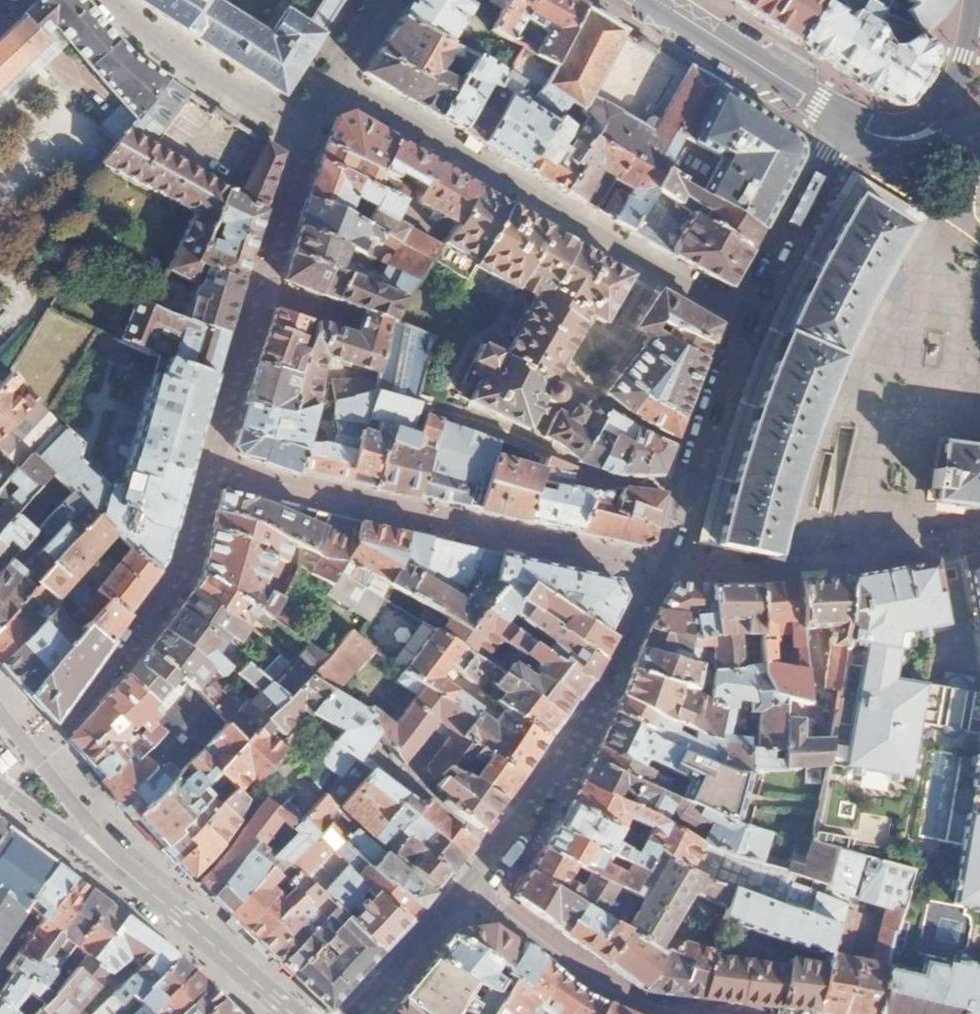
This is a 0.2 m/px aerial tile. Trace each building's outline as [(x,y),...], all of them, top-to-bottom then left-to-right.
[(21,18),(0,38),(0,87),(46,44),(42,38),(53,27),(98,81),(118,96),(99,125),(108,136),(58,203),(64,209),(99,163),(138,113),(166,80),(129,57),(118,45),(78,0),(39,0),(20,17),(21,18)] [(278,93),(281,95),(341,0),(318,0),(305,21),(284,8),(267,34),(213,0),(133,0),(278,93)] [(397,19),(444,41),(467,6),(458,0),(410,0),(397,19)] [(500,8),(488,26),(508,39),(522,18),(544,31),(536,46),(531,53),(549,64),(584,6),(586,3),(582,0),(504,0),(500,8)] [(794,41),(818,2),(820,0),(729,0),(794,41)] [(794,41),(890,103),(907,99),(931,59),(914,32),(903,16),(880,15),(890,0),(839,0),(846,10),(856,17),(850,26),(833,15),(834,12),(818,2),(794,41)] [(913,8),(903,16),(914,32),(921,29),(933,19),(939,12),(946,3),(947,0),(904,0),(913,8)] [(584,6),(549,64),(538,81),(568,100),(576,105),(573,109),(586,117),(598,124),(594,130),(593,132),(624,151),(659,170),(683,135),(692,140),(718,85),(718,84),(652,46),(646,58),(677,79),(647,130),(599,101),(638,37),(584,6)] [(397,19),(376,52),(449,95),(456,86),(458,83),(436,71),(447,55),(469,65),(475,56),(444,41),(397,19)] [(523,38),(518,45),(519,46),(531,53),(536,46),(523,38)] [(531,53),(519,46),(509,62),(538,81),(549,64),(531,53)] [(376,52),(363,71),(437,115),(449,95),(376,52)] [(456,86),(449,95),(437,115),(458,128),(488,82),(494,86),(502,73),(475,56),(469,65),(461,78),(469,83),(465,90),(456,86)] [(461,78),(458,83),(456,86),(465,90),(469,83),(461,78)] [(207,284),(208,270),(198,266),(226,191),(226,189),(149,143),(187,93),(166,80),(138,113),(99,163),(191,213),(166,273),(194,286),(195,287),(197,282),(207,284)] [(538,81),(530,94),(560,112),(568,100),(538,81)] [(494,86),(488,82),(458,128),(496,150),(524,104),(494,86)] [(692,140),(683,135),(659,170),(718,204),(757,230),(774,198),(801,151),(796,138),(718,85),(692,140)] [(554,122),(524,104),(496,150),(512,159),(523,166),(554,122)] [(333,116),(324,142),(378,169),(396,139),(346,109),(333,116)] [(558,115),(554,122),(523,166),(580,200),(598,169),(610,176),(624,151),(593,132),(594,130),(585,119),(562,150),(556,147),(566,134),(570,126),(558,115)] [(396,139),(378,169),(394,179),(397,174),(412,183),(410,188),(413,202),(430,212),(427,217),(435,221),(438,216),(453,225),(476,186),(396,139)] [(241,177),(245,179),(236,197),(261,212),(278,161),(280,154),(260,141),(241,177)] [(324,142),(319,160),(403,198),(407,187),(394,179),(378,169),(324,142)] [(624,151),(610,176),(609,178),(627,188),(623,195),(614,190),(611,191),(600,211),(628,228),(648,190),(659,170),(624,151)] [(430,257),(438,245),(394,220),(403,198),(319,160),(306,199),(391,229),(388,236),(429,258),(430,257)] [(659,170),(648,190),(690,215),(692,212),(748,247),(757,230),(718,204),(659,170)] [(772,329),(762,352),(741,402),(727,445),(715,483),(705,521),(700,544),(779,560),(779,559),(789,524),(798,491),(800,482),(812,447),(823,416),(838,376),(841,370),(845,360),(861,327),(877,294),(900,250),(915,223),(849,183),(824,225),(799,272),(780,312),(772,329)] [(465,277),(474,263),(515,286),(517,283),(534,293),(511,332),(514,334),(503,353),(479,341),(469,360),(481,367),(465,398),(522,428),(532,411),(538,396),(544,401),(548,401),(553,400),(556,398),(559,395),(560,391),(558,387),(555,383),(552,381),(590,315),(604,323),(631,275),(476,186),(453,225),(438,245),(430,257),(465,277)] [(648,190),(628,228),(728,287),(748,247),(692,212),(690,215),(648,190)] [(236,197),(226,191),(198,266),(239,280),(261,212),(236,197)] [(391,229),(306,199),(298,227),(348,247),(365,253),(368,246),(357,242),(359,235),(366,237),(369,230),(388,236),(391,229)] [(348,247),(298,227),(282,277),(338,300),(349,275),(338,271),(345,252),(348,247)] [(429,258),(388,236),(382,252),(377,251),(374,257),(378,258),(385,262),(414,279),(429,258)] [(357,257),(358,263),(380,273),(385,262),(378,258),(374,257),(365,253),(348,247),(345,252),(357,257)] [(385,262),(380,273),(378,279),(375,278),(372,284),(401,297),(414,279),(385,262)] [(224,335),(239,280),(208,270),(207,284),(197,282),(195,287),(194,286),(176,321),(184,325),(207,330),(224,335)] [(372,284),(349,275),(338,300),(364,310),(391,322),(401,297),(372,284)] [(633,329),(647,339),(604,392),(613,400),(646,419),(677,434),(715,324),(659,292),(633,329)] [(212,379),(224,335),(207,330),(184,325),(176,321),(135,300),(119,339),(157,355),(159,348),(152,345),(156,333),(182,344),(176,363),(212,379)] [(354,334),(315,321),(301,360),(321,366),(322,356),(377,372),(391,322),(364,310),(354,334)] [(376,377),(373,389),(365,419),(377,422),(374,433),(362,430),(360,439),(349,479),(376,485),(393,425),(410,428),(415,410),(424,414),(429,398),(415,394),(429,338),(391,322),(377,372),(376,377)] [(302,335),(269,323),(256,361),(318,380),(321,366),(301,360),(293,357),(302,335)] [(8,346),(0,361),(0,369),(7,374),(20,352),(8,346)] [(125,370),(149,377),(127,458),(186,476),(196,438),(212,379),(176,363),(165,358),(163,365),(129,356),(125,370)] [(318,380),(256,361),(244,401),(288,411),(313,405),(316,391),(318,380)] [(6,375),(0,382),(0,434),(30,400),(6,375)] [(329,381),(330,383),(334,399),(373,389),(376,377),(329,381)] [(323,390),(316,391),(313,405),(334,399),(330,383),(323,384),(323,390)] [(373,389),(334,399),(331,417),(364,423),(365,419),(373,389)] [(334,399),(313,405),(310,415),(331,417),(334,399)] [(30,400),(0,434),(0,451),(18,467),(30,456),(58,429),(30,400)] [(565,417),(555,411),(542,435),(550,438),(577,459),(606,411),(587,400),(582,411),(574,407),(565,417)] [(288,411),(244,401),(236,428),(300,450),(303,441),(310,415),(313,405),(288,411)] [(410,428),(393,425),(376,485),(418,495),(439,420),(424,414),(415,410),(410,428)] [(674,444),(606,411),(577,459),(617,476),(661,475),(666,476),(674,444)] [(498,442),(439,420),(418,495),(464,506),(470,487),(482,490),(498,442)] [(236,428),(231,443),(237,452),(294,473),(296,467),(300,450),(236,428)] [(49,474),(69,492),(81,504),(93,515),(113,534),(117,538),(155,573),(163,561),(186,476),(127,458),(122,474),(115,472),(109,478),(78,452),(80,439),(58,429),(30,456),(49,474)] [(303,441),(300,450),(296,467),(349,479),(360,439),(336,433),(333,445),(323,442),(303,441)] [(938,438),(931,503),(979,508),(979,443),(938,438)] [(532,455),(498,442),(482,490),(475,509),(525,520),(541,471),(527,466),(532,455)] [(18,467),(0,451),(0,488),(18,467)] [(0,488),(0,529),(49,474),(30,456),(18,467),(0,488)] [(545,460),(538,457),(536,464),(543,466),(545,460)] [(545,460),(543,466),(541,471),(554,478),(562,483),(567,485),(571,469),(545,460)] [(554,478),(541,471),(525,520),(576,531),(594,493),(567,485),(562,483),(559,494),(550,492),(554,478)] [(49,474),(0,529),(0,549),(7,541),(18,551),(34,531),(28,526),(47,503),(54,508),(69,492),(49,474)] [(620,490),(609,491),(604,502),(612,507),(620,490)] [(622,490),(620,490),(612,507),(651,529),(661,492),(622,490)] [(221,491),(215,515),(288,546),(310,556),(322,531),(313,527),(317,513),(221,491)] [(609,491),(594,493),(576,531),(642,546),(647,543),(651,529),(612,507),(604,502),(609,491)] [(18,551),(2,568),(0,570),(0,596),(81,504),(69,492),(54,508),(34,531),(18,551)] [(81,504),(0,596),(0,621),(33,583),(93,515),(81,504)] [(113,534),(93,515),(33,583),(48,596),(54,601),(56,598),(85,565),(91,569),(93,568),(94,567),(94,564),(90,560),(113,534)] [(288,546),(215,515),(200,574),(256,611),(267,618),(297,569),(286,564),(275,587),(277,590),(274,595),(262,586),(273,557),(282,561),(288,546)] [(328,533),(322,531),(310,556),(315,558),(343,570),(335,582),(327,593),(369,618),(382,598),(379,596),(388,583),(407,533),(334,517),(328,533)] [(429,538),(407,533),(388,583),(404,592),(429,538)] [(102,556),(114,566),(92,593),(81,584),(68,599),(79,608),(71,618),(73,621),(75,620),(86,627),(110,643),(128,616),(125,614),(155,573),(117,538),(102,556)] [(502,555),(429,538),(404,592),(388,583),(379,596),(382,598),(432,631),(443,637),(461,610),(502,555)] [(966,555),(979,632),(979,553),(966,555)] [(682,554),(681,564),(709,566),(709,556),(682,554)] [(495,580),(502,555),(461,610),(478,621),(495,633),(503,623),(512,613),(519,604),(495,580)] [(502,555),(495,580),(519,604),(530,591),(605,631),(624,595),(616,580),(502,555)] [(343,570),(315,558),(308,573),(335,582),(343,570)] [(831,741),(825,778),(824,780),(821,793),(819,803),(817,808),(807,846),(833,853),(911,867),(882,970),(873,1013),(979,1013),(979,697),(971,695),(936,687),(923,684),(932,647),(929,628),(947,624),(937,561),(865,572),(850,575),(847,640),(836,711),(831,741)] [(200,574),(190,589),(237,619),(247,625),(256,611),(200,574)] [(846,576),(799,577),(800,606),(802,629),(831,630),(823,685),(805,682),(805,704),(836,711),(847,640),(850,575),(846,576)] [(803,659),(802,629),(800,606),(799,577),(757,579),(759,635),(760,663),(761,693),(784,699),(805,704),(805,682),(805,680),(803,659)] [(757,579),(709,583),(709,610),(709,633),(710,633),(741,634),(759,635),(757,579)] [(33,583),(0,621),(0,663),(51,614),(58,619),(64,611),(59,607),(50,605),(44,601),(48,596),(33,583)] [(709,583),(673,585),(658,611),(709,610),(709,583)] [(190,589),(176,608),(208,634),(207,639),(217,646),(237,619),(190,589)] [(530,591),(519,604),(555,629),(599,659),(614,636),(605,631),(530,591)] [(512,613),(551,642),(544,652),(559,663),(561,659),(588,677),(599,659),(555,629),(519,604),(512,613)] [(176,608),(161,629),(211,670),(218,676),(229,662),(214,650),(217,646),(207,639),(208,634),(176,608)] [(478,621),(461,610),(443,637),(458,648),(478,621)] [(709,610),(658,611),(647,630),(695,632),(709,633),(709,610)] [(512,613),(503,623),(544,652),(551,642),(512,613)] [(51,614),(0,663),(0,666),(51,723),(110,643),(86,627),(81,634),(58,619),(51,614)] [(516,648),(535,661),(535,674),(573,699),(588,677),(561,659),(559,663),(544,652),(503,623),(495,633),(499,636),(516,648)] [(263,628),(260,633),(285,654),(294,661),(298,655),(263,628)] [(161,629),(146,649),(187,688),(225,724),(245,743),(260,728),(270,717),(250,702),(247,699),(240,708),(211,687),(213,683),(206,676),(211,670),(161,629)] [(356,759),(375,737),(402,766),(430,728),(435,721),(451,732),(446,738),(426,766),(427,772),(437,778),(440,774),(442,775),(446,769),(449,771),(471,742),(462,736),(470,724),(446,705),(402,672),(395,682),(416,697),(394,727),(367,708),(364,712),(359,706),(337,693),(372,649),(357,637),(348,630),(326,657),(310,675),(330,688),(313,708),(343,730),(335,739),(333,742),(355,758),(356,759)] [(695,632),(647,630),(638,650),(692,663),(693,653),(695,632)] [(443,637),(432,631),(402,672),(446,705),(454,693),(437,681),(448,665),(457,673),(469,656),(458,648),(443,637)] [(741,634),(710,633),(710,667),(712,667),(711,668),(739,667),(741,634)] [(499,636),(495,643),(512,654),(516,648),(499,636)] [(306,644),(298,655),(294,661),(310,675),(326,657),(306,644)] [(146,649),(125,675),(158,706),(168,696),(174,702),(187,688),(146,649)] [(692,663),(638,650),(628,672),(692,689),(697,664),(692,663)] [(705,654),(693,653),(692,663),(697,664),(703,665),(705,654)] [(294,661),(285,654),(263,676),(292,695),(310,675),(294,661)] [(498,695),(492,704),(500,711),(544,740),(558,720),(499,678),(475,660),(469,656),(457,673),(487,699),(493,690),(498,695)] [(230,662),(229,662),(218,676),(224,681),(247,699),(250,702),(257,693),(234,674),(240,665),(232,659),(230,662)] [(811,660),(803,659),(805,680),(811,679),(811,660)] [(234,674),(257,693),(250,702),(270,717),(292,695),(263,676),(242,662),(240,665),(234,674)] [(704,741),(687,733),(664,721),(617,698),(610,715),(720,767),(750,770),(825,778),(831,741),(793,743),(793,729),(782,729),(783,722),(784,699),(761,693),(760,663),(739,667),(711,668),(705,696),(704,700),(721,707),(704,741)] [(509,664),(499,678),(558,720),(573,699),(535,674),(529,682),(524,679),(526,675),(509,664)] [(703,665),(697,664),(692,689),(700,691),(705,696),(711,668),(712,667),(710,667),(703,665)] [(692,689),(628,672),(627,675),(622,685),(617,698),(664,721),(676,699),(699,710),(704,700),(705,696),(700,691),(692,689)] [(125,675),(99,704),(126,731),(136,741),(150,728),(143,721),(158,706),(125,675)] [(310,675),(292,695),(270,717),(260,728),(272,738),(278,730),(282,733),(299,710),(307,715),(313,708),(330,688),(310,675)] [(143,721),(150,728),(136,741),(101,777),(98,780),(115,801),(156,762),(173,777),(185,765),(225,724),(187,688),(174,702),(168,696),(158,706),(143,721)] [(470,724),(462,736),(471,742),(519,777),(544,740),(500,711),(490,725),(477,716),(480,712),(454,693),(446,705),(470,724)] [(704,700),(699,710),(687,733),(704,741),(721,707),(704,700)] [(126,731),(99,704),(67,739),(92,767),(126,731)] [(603,732),(599,740),(596,749),(640,769),(642,764),(643,760),(665,770),(667,768),(690,779),(688,785),(687,790),(683,788),(679,797),(674,806),(677,808),(735,827),(743,798),(750,770),(720,767),(610,715),(603,732)] [(435,721),(430,728),(446,738),(451,732),(435,721)] [(180,784),(173,777),(136,816),(162,846),(221,774),(245,743),(225,724),(185,765),(192,772),(180,784)] [(260,728),(245,743),(221,774),(232,785),(237,790),(250,775),(256,780),(281,752),(285,748),(272,738),(260,728)] [(136,741),(126,731),(92,767),(101,777),(136,741)] [(355,758),(333,742),(308,778),(317,787),(330,770),(339,777),(355,758)] [(449,771),(446,769),(442,775),(445,778),(454,785),(493,814),(519,777),(471,742),(449,771)] [(596,749),(589,761),(660,799),(664,790),(668,782),(640,769),(596,749)] [(366,766),(371,770),(341,807),(372,836),(400,805),(461,856),(473,840),(427,800),(421,805),(382,777),(389,766),(373,754),(366,766)] [(355,758),(339,777),(329,789),(341,807),(371,770),(366,766),(356,759),(355,758)] [(589,761),(578,783),(663,826),(671,811),(707,831),(700,846),(756,866),(767,836),(735,827),(677,808),(674,806),(660,799),(589,761)] [(173,777),(156,762),(115,801),(133,819),(136,816),(173,777)] [(192,772),(185,765),(173,777),(180,784),(192,772)] [(232,785),(221,774),(162,846),(160,849),(174,864),(176,862),(191,845),(187,841),(232,785)] [(437,790),(443,803),(458,815),(481,830),(493,814),(454,785),(445,778),(437,790)] [(683,788),(668,782),(664,790),(679,797),(683,788)] [(578,783),(568,800),(627,833),(636,818),(653,828),(644,843),(648,847),(659,853),(667,859),(694,877),(685,894),(723,914),(728,895),(780,915),(791,886),(793,880),(784,876),(756,866),(700,846),(663,826),(578,783)] [(237,790),(232,785),(187,841),(191,845),(176,862),(181,867),(189,876),(221,842),(236,818),(246,799),(237,790)] [(324,827),(352,850),(366,862),(420,906),(431,893),(388,856),(338,810),(324,795),(319,801),(305,818),(320,832),(324,827)] [(305,818),(289,804),(284,812),(264,799),(231,845),(196,885),(228,915),(277,862),(286,869),(312,840),(320,832),(305,818)] [(568,800),(553,827),(642,881),(659,853),(648,847),(644,843),(635,858),(618,848),(627,833),(568,800)] [(461,856),(400,805),(372,836),(379,843),(392,853),(405,837),(448,873),(461,856)] [(653,828),(636,818),(627,833),(644,843),(653,828)] [(24,905),(53,861),(3,824),(0,828),(0,943),(24,905)] [(320,832),(312,840),(340,863),(352,850),(324,827),(320,832)] [(553,827),(540,850),(581,879),(634,914),(650,886),(642,881),(553,827)] [(644,843),(627,833),(618,848),(635,858),(644,843)] [(405,837),(392,853),(436,888),(448,873),(405,837)] [(292,874),(307,887),(322,899),(334,909),(346,919),(383,949),(409,919),(355,875),(340,863),(312,840),(286,869),(292,874)] [(802,868),(788,864),(784,876),(793,880),(822,890),(833,853),(807,846),(802,868)] [(540,850),(511,900),(604,966),(624,932),(634,914),(581,879),(540,850)] [(667,859),(659,853),(642,881),(650,886),(667,859)] [(820,961),(810,1013),(873,1013),(882,970),(911,867),(833,853),(822,890),(885,911),(868,965),(843,960),(858,916),(842,912),(842,907),(813,899),(814,894),(791,886),(780,915),(830,935),(820,961)] [(667,859),(650,886),(634,914),(624,932),(655,948),(662,937),(685,894),(694,877),(667,859)] [(73,876),(53,861),(24,905),(32,910),(42,918),(48,922),(57,911),(52,907),(73,876)] [(286,869),(277,862),(228,915),(242,928),(272,896),(267,890),(276,881),(282,885),(292,874),(286,869)] [(366,862),(355,875),(409,919),(420,906),(366,862)] [(282,885),(272,896),(242,928),(255,941),(307,887),(292,874),(282,885)] [(87,886),(73,876),(52,907),(57,911),(48,922),(42,918),(17,953),(32,963),(87,886)] [(106,901),(87,886),(32,963),(17,953),(6,967),(10,970),(21,978),(26,972),(39,981),(40,983),(106,901)] [(322,899),(307,887),(255,941),(270,954),(322,899)] [(712,957),(700,1003),(714,1006),(748,1013),(810,1013),(820,961),(830,935),(780,915),(728,895),(723,914),(721,923),(785,948),(780,967),(728,960),(712,957)] [(334,909),(322,899),(270,954),(281,965),(334,909)] [(125,915),(106,901),(40,983),(39,981),(33,989),(44,997),(45,997),(65,974),(61,970),(74,955),(78,958),(76,961),(81,965),(125,915)] [(346,919),(334,909),(281,965),(292,975),(346,919)] [(136,998),(177,955),(164,944),(125,915),(81,965),(76,961),(65,974),(45,997),(44,997),(32,1013),(70,1013),(108,972),(127,956),(137,965),(101,1002),(89,1013),(120,1013),(136,998)] [(383,949),(346,919),(292,975),(323,1005),(334,1003),(383,949)] [(491,925),(456,930),(507,965),(522,943),(513,943),(491,925)] [(507,965),(456,930),(433,960),(488,994),(497,981),(487,974),(491,969),(500,975),(507,965)] [(655,948),(624,932),(604,966),(641,993),(662,951),(655,948)] [(500,975),(497,981),(488,994),(498,1001),(491,1010),(497,1013),(510,1013),(544,962),(522,943),(507,965),(500,975)] [(673,954),(662,951),(641,993),(644,994),(700,1003),(712,957),(713,955),(679,943),(673,954)] [(177,955),(136,998),(141,1003),(130,1013),(146,1013),(192,969),(177,955)] [(433,960),(401,999),(421,1013),(489,1013),(491,1010),(498,1001),(488,994),(433,960)] [(544,962),(510,1013),(598,1013),(605,1004),(580,992),(544,962)] [(192,969),(146,1013),(174,1013),(208,983),(192,969)] [(27,985),(33,989),(39,981),(26,972),(21,978),(10,970),(0,986),(0,1013),(27,1013),(13,1005),(27,985)] [(208,983),(174,1013),(238,1013),(241,1011),(208,983)] [(136,998),(120,1013),(130,1013),(141,1003),(136,998)] [(387,1013),(421,1013),(401,999),(387,1013)] [(605,1004),(598,1013),(626,1013),(605,1004)]
